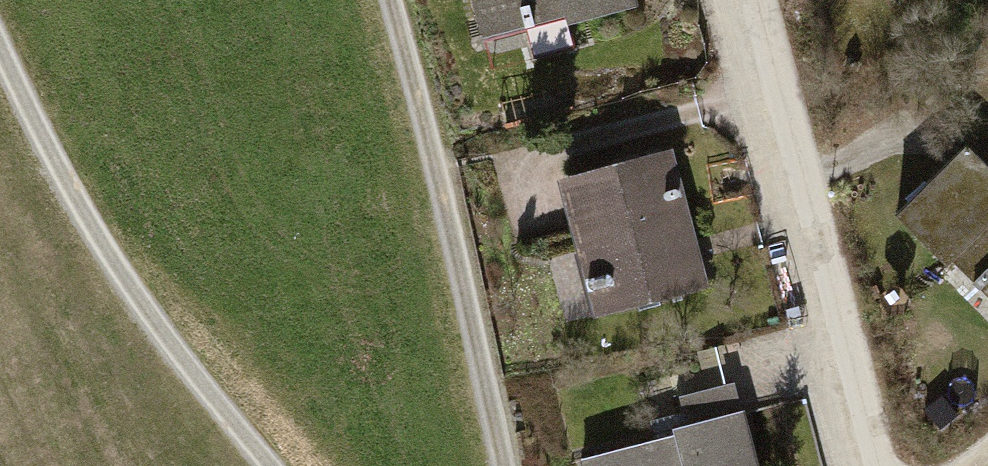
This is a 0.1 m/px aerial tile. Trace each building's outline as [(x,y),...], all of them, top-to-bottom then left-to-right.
[(476,44),(525,32),(532,61),(578,50),(572,25),(636,9),(633,0),(466,0),(476,44)] [(705,292),(669,154),(560,183),(596,320),(705,292)] [(959,154),(897,214),(987,308),(987,185),(959,154)] [(574,465),(746,465),(729,384),(666,397),(676,443),(573,464),(574,465)]
